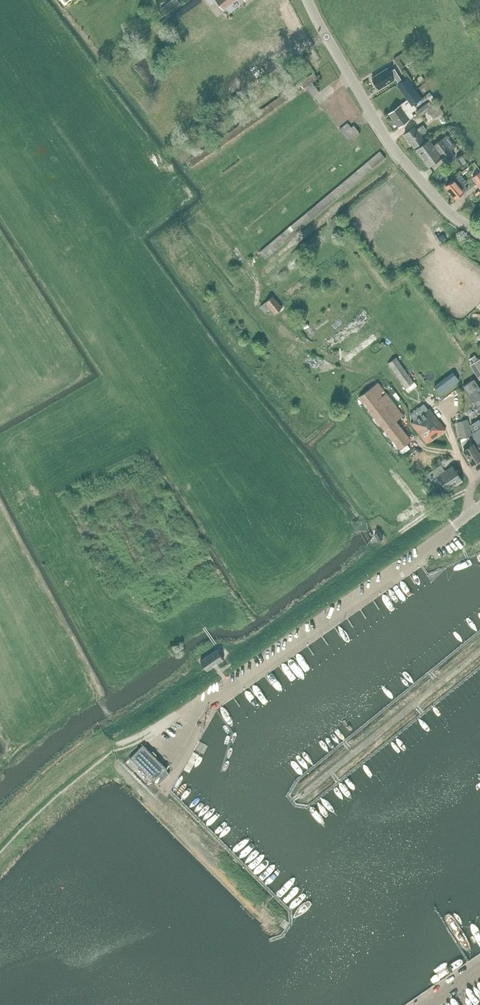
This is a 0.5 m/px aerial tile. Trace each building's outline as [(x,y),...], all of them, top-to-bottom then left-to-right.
[(156,2),(159,8),(166,5),(163,0),(160,0),(156,2)] [(223,9),(235,0),(216,0),(223,9)] [(204,2),(196,9),(202,17),(211,10),(204,2)] [(395,69),(389,71),(388,69),(371,78),(378,90),(394,80),(394,79),(396,79),(399,84),(397,85),(407,100),(408,100),(412,105),(421,99),(407,78),(402,82),(395,69)] [(313,72),(186,162),(190,167),(305,87),(312,97),(319,92),(312,82),(318,78),(313,72)] [(415,109),(412,105),(408,100),(407,100),(389,113),(399,127),(414,117),(411,112),(415,109)] [(420,117),(427,111),(427,110),(432,106),(429,101),(416,111),(420,117)] [(427,110),(427,111),(428,112),(433,119),(443,112),(438,104),(437,103),(432,106),(427,110)] [(435,120),(425,127),(427,130),(429,132),(438,125),(435,120)] [(338,129),(349,142),(360,133),(353,125),(351,127),(347,122),(338,129)] [(424,139),(421,135),(427,130),(425,127),(423,124),(416,129),(415,127),(404,134),(414,147),(424,139)] [(428,167),(455,147),(447,136),(433,145),(429,140),(415,150),(428,167)] [(265,258),(385,158),(380,151),(259,252),(265,258)] [(463,166),(468,163),(462,155),(457,158),(463,166)] [(471,178),(479,189),(479,171),(471,178)] [(467,189),(464,185),(467,182),(460,173),(457,176),(457,177),(446,187),(456,199),(467,189)] [(231,245),(225,249),(229,256),(236,252),(231,245)] [(246,280),(253,275),(239,255),(232,260),(246,280)] [(264,313),(270,308),(275,314),(282,308),(272,296),(260,307),(264,313)] [(210,311),(206,314),(214,326),(218,324),(210,311)] [(479,359),(477,360),(475,355),(468,359),(471,364),(469,365),(478,380),(479,379),(479,380),(479,359)] [(414,382),(395,357),(387,363),(406,388),(414,382)] [(440,395),(459,380),(453,373),(434,387),(440,395)] [(474,379),(463,386),(478,410),(479,409),(479,389),(474,379)] [(263,380),(259,383),(264,390),(268,387),(263,380)] [(399,449),(410,440),(395,421),(403,415),(378,383),(359,397),(399,449)] [(427,444),(445,430),(428,409),(412,421),(411,423),(427,444)] [(457,422),(464,449),(463,449),(472,464),(479,458),(479,454),(473,444),(467,420),(457,422)] [(445,471),(441,465),(427,474),(431,481),(438,476),(447,491),(462,481),(452,466),(445,471)] [(378,541),(383,538),(379,531),(374,534),(378,541)] [(197,662),(214,651),(210,646),(193,657),(197,662)] [(217,664),(223,660),(223,659),(216,650),(200,661),(207,671),(214,666),(217,664)] [(143,744),(130,757),(154,781),(155,781),(158,785),(170,773),(166,770),(167,768),(143,744)] [(479,954),(479,921),(477,917),(462,926),(479,954)]
